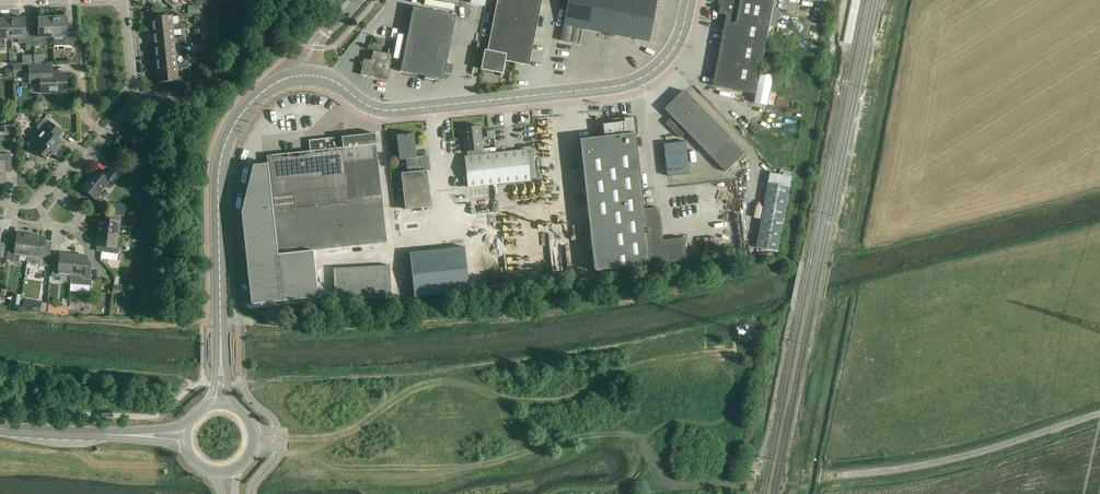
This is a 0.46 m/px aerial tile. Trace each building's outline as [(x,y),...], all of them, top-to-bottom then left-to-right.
[(165,1),(174,8),(178,4),(172,0),(166,0),(165,1)] [(487,51),(506,55),(505,59),(508,60),(508,62),(529,66),(542,0),(497,0),(487,51)] [(657,0),(568,0),(563,26),(649,42),(657,0)] [(776,0),(724,0),(723,4),(721,3),(719,14),(730,16),(729,22),(726,22),(714,86),(757,95),(771,26),(777,27),(780,10),(774,9),(776,0)] [(443,80),(455,16),(413,7),(400,72),(443,80)] [(151,17),(152,30),(173,28),(173,30),(184,29),(184,24),(179,24),(178,17),(172,17),(172,15),(151,17)] [(52,18),(53,38),(54,46),(75,45),(74,30),(67,31),(67,17),(52,18)] [(46,38),(53,38),(52,18),(38,18),(39,32),(32,32),(33,43),(32,43),(32,47),(46,46),(46,38)] [(0,20),(0,48),(5,48),(4,39),(12,39),(11,19),(0,20)] [(32,32),(32,29),(25,30),(25,19),(11,19),(12,39),(18,38),(18,43),(25,43),(25,47),(32,47),(32,43),(33,43),(32,32)] [(174,41),(174,44),(185,42),(185,37),(174,38),(173,30),(173,28),(152,30),(153,43),(174,41)] [(175,51),(174,44),(174,41),(153,43),(155,57),(176,54),(176,57),(187,55),(186,50),(175,51)] [(506,55),(487,51),(484,51),(481,70),(502,74),(505,59),(506,55)] [(71,61),(71,64),(80,64),(80,54),(76,54),(71,61)] [(177,68),(177,69),(188,68),(188,63),(176,64),(176,57),(176,54),(155,57),(156,70),(177,68)] [(52,74),(52,73),(51,65),(28,66),(29,84),(40,84),(41,94),(67,93),(66,73),(52,74)] [(178,77),(177,69),(177,68),(156,70),(157,83),(178,81),(178,83),(189,82),(189,76),(178,77)] [(771,72),(765,102),(778,105),(784,75),(771,72)] [(727,172),(746,154),(684,91),(665,109),(727,172)] [(643,208),(635,134),(633,117),(612,120),(612,123),(600,124),(602,137),(579,140),(594,271),(687,261),(685,237),(663,240),(659,206),(643,208)] [(55,154),(64,144),(58,139),(62,133),(45,119),(38,128),(42,131),(34,140),(39,143),(34,149),(47,160),(48,159),(47,158),(52,152),(55,154)] [(481,155),(480,149),(482,149),(480,127),(462,129),(464,151),(467,151),(467,156),(465,157),(468,187),(530,181),(529,179),(527,153),(526,150),(481,155)] [(251,304),(317,297),(312,251),(387,243),(375,134),(309,141),(310,151),(266,156),(267,163),(252,165),(241,212),(251,304)] [(414,134),(397,135),(397,137),(394,137),(395,146),(398,145),(400,160),(406,159),(417,158),(417,157),(414,134)] [(668,161),(689,159),(688,143),(666,145),(668,161)] [(534,152),(527,153),(529,179),(537,178),(534,152)] [(6,185),(5,169),(12,169),(11,155),(0,155),(1,162),(0,162),(0,185),(6,185)] [(417,158),(406,159),(408,173),(401,173),(403,195),(397,196),(398,209),(405,208),(405,210),(431,207),(427,171),(431,170),(430,155),(417,157),(417,158)] [(689,159),(668,161),(669,177),(690,175),(689,159)] [(120,177),(110,169),(104,176),(96,170),(81,188),(95,199),(106,186),(111,189),(120,178),(120,177)] [(779,251),(791,187),(769,182),(757,247),(779,251)] [(98,232),(118,235),(119,223),(123,224),(124,216),(107,214),(106,219),(100,218),(98,232)] [(6,259),(8,244),(0,243),(2,230),(0,229),(0,258),(6,259)] [(118,235),(98,232),(96,246),(103,247),(102,252),(118,255),(119,247),(122,248),(123,239),(117,238),(118,235)] [(28,256),(31,236),(17,234),(15,248),(8,247),(6,261),(19,262),(20,255),(28,256)] [(29,256),(27,264),(48,267),(52,245),(45,244),(45,238),(31,236),(28,256),(29,256)] [(406,280),(412,279),(414,297),(469,291),(464,248),(403,255),(406,280)] [(72,275),(73,255),(60,254),(59,261),(53,260),(52,277),(59,277),(60,274),(72,275)] [(73,255),(72,275),(71,284),(91,286),(93,264),(87,263),(88,257),(73,255)] [(338,268),(333,268),(333,272),(335,298),(335,301),(390,298),(389,266),(353,267),(338,268)] [(122,295),(123,286),(115,285),(114,294),(122,295)] [(24,299),(23,309),(41,312),(42,302),(24,299)] [(57,306),(56,313),(68,314),(69,305),(62,304),(61,307),(57,306)]
